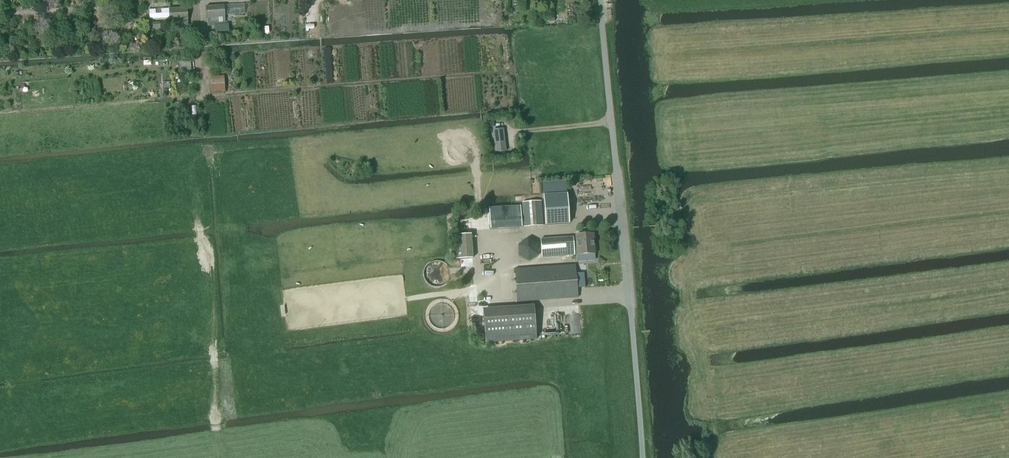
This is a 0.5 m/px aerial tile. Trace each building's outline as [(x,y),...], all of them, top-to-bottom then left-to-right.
[(207,27),(225,26),(223,5),(206,7),(207,27)] [(170,29),(188,28),(187,8),(169,9),(170,29)] [(179,72),(191,71),(191,62),(179,63),(179,72)] [(210,85),(211,93),(225,92),(224,77),(210,77),(210,83),(214,83),(214,85),(210,85)] [(495,153),(506,151),(503,129),(492,131),(495,153)] [(566,182),(544,183),(547,226),(569,224),(566,182)] [(524,227),(543,226),(541,201),(523,203),(524,227)] [(490,229),(522,227),(522,214),(490,216),(490,229)] [(595,255),(593,235),(576,236),(577,244),(573,244),(573,238),(540,240),(542,258),(574,256),(574,257),(595,255)] [(517,302),(578,298),(575,266),(515,270),(517,302)] [(513,311),(515,342),(536,340),(534,309),(513,311)]
